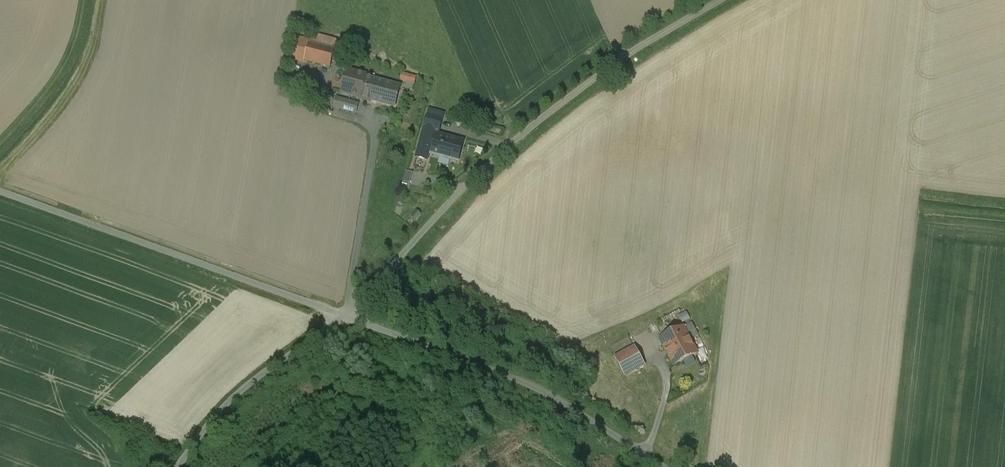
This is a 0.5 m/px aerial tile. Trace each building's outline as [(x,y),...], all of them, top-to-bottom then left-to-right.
[(298,29),(292,53),(333,64),(340,34),(328,31),(326,40),(314,37),(315,33),(298,29)] [(368,74),(347,68),(336,108),(357,114),(361,99),(372,102),(372,101),(395,107),(400,87),(367,78),(368,74)] [(443,115),(430,111),(425,129),(438,133),(442,120),(442,119),(443,116),(443,115)] [(462,143),(437,136),(432,155),(457,162),(462,143)] [(408,170),(405,182),(412,184),(415,172),(408,170)] [(687,318),(662,331),(678,360),(703,347),(687,318)] [(650,364),(637,341),(618,351),(631,375),(650,364)]
